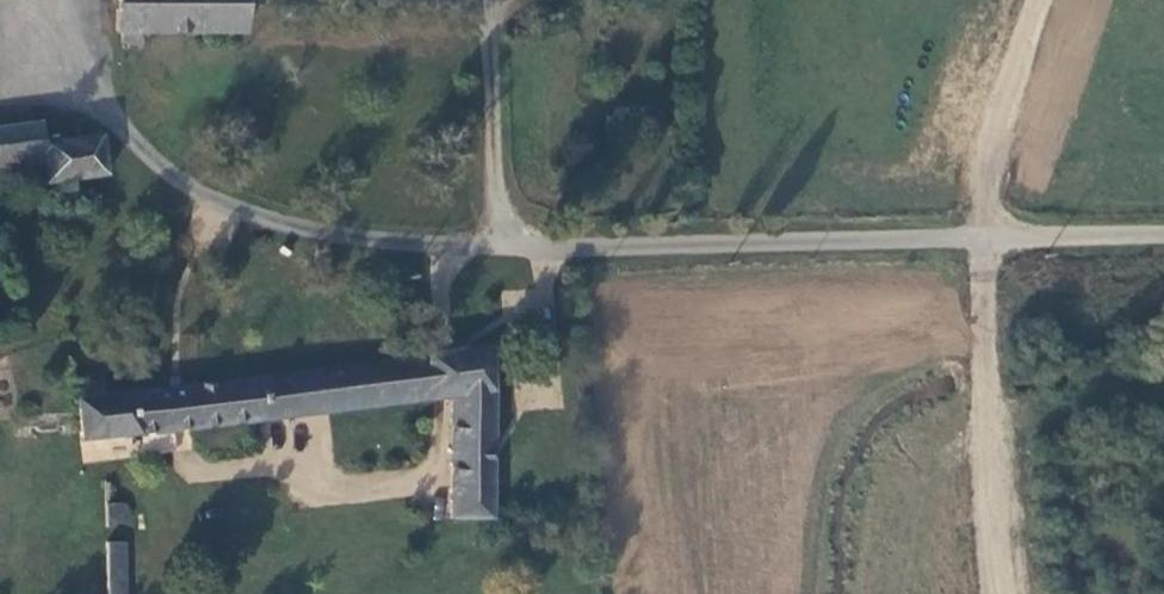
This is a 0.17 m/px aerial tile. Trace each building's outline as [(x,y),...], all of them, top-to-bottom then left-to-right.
[(241,0),(115,0),(115,29),(241,30),(241,0)] [(0,126),(0,173),(43,167),(42,143),(60,139),(59,118),(0,126)] [(42,143),(43,167),(45,182),(105,177),(102,137),(60,139),(42,143)] [(74,382),(79,411),(82,439),(105,438),(453,399),(448,517),(492,519),(495,397),(491,351),(105,394),(103,380),(74,382)] [(120,501),(107,500),(107,524),(120,524),(126,519),(127,512),(126,506),(120,501)] [(108,541),(109,582),(109,593),(124,593),(123,541),(108,541)]
